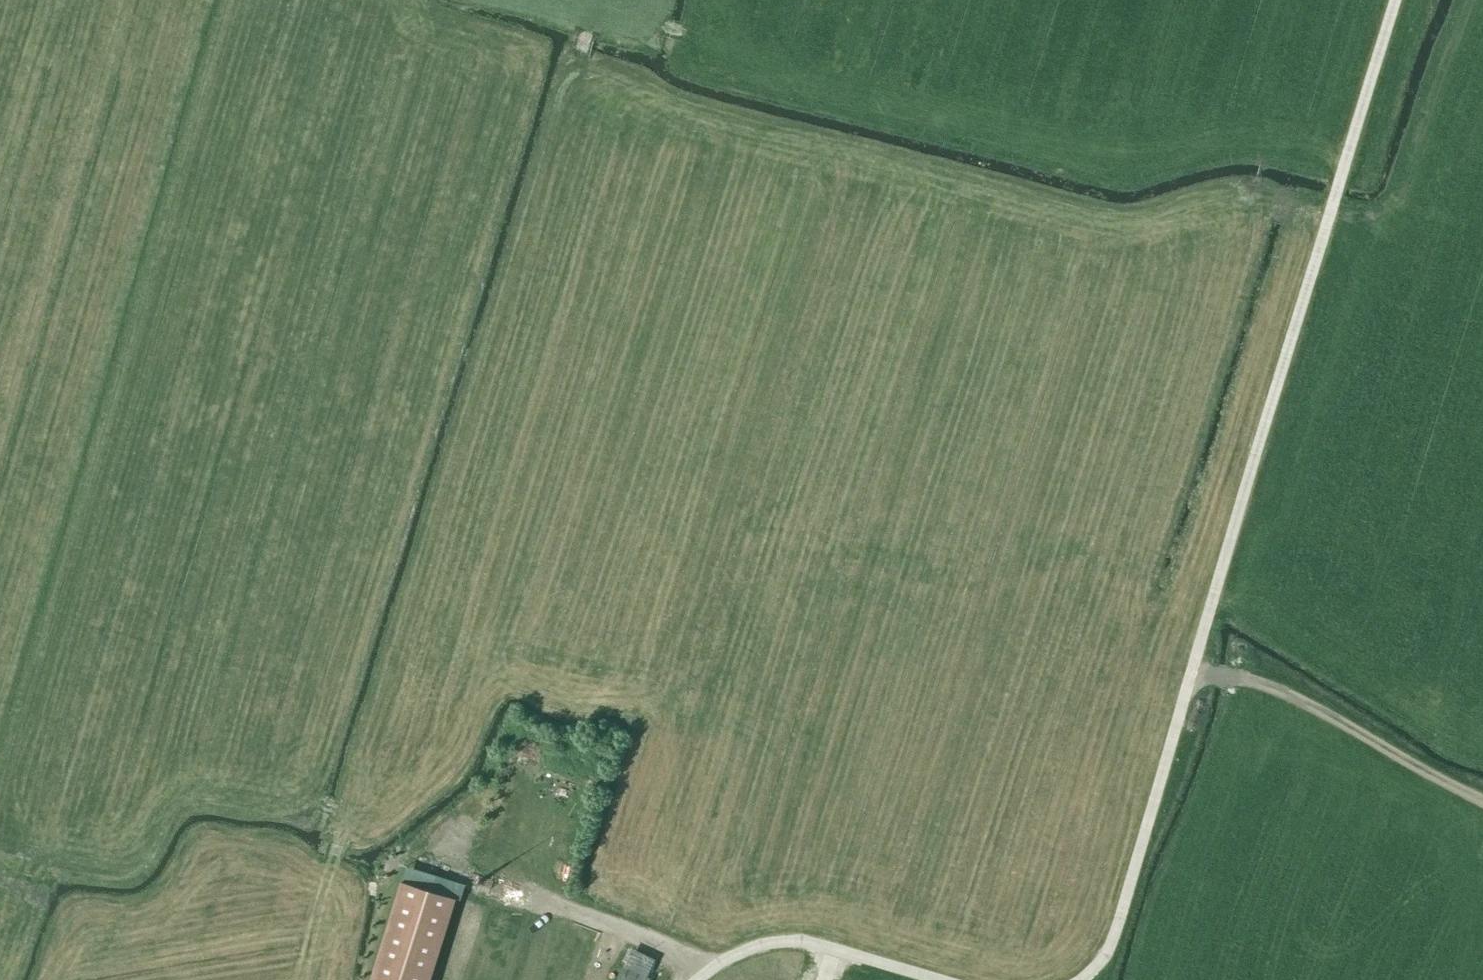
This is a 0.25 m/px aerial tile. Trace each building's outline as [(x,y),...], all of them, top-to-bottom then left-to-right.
[(456,899),(402,881),(370,979),(430,979),(456,899)] [(651,978),(629,970),(625,979),(651,979),(651,978)]
